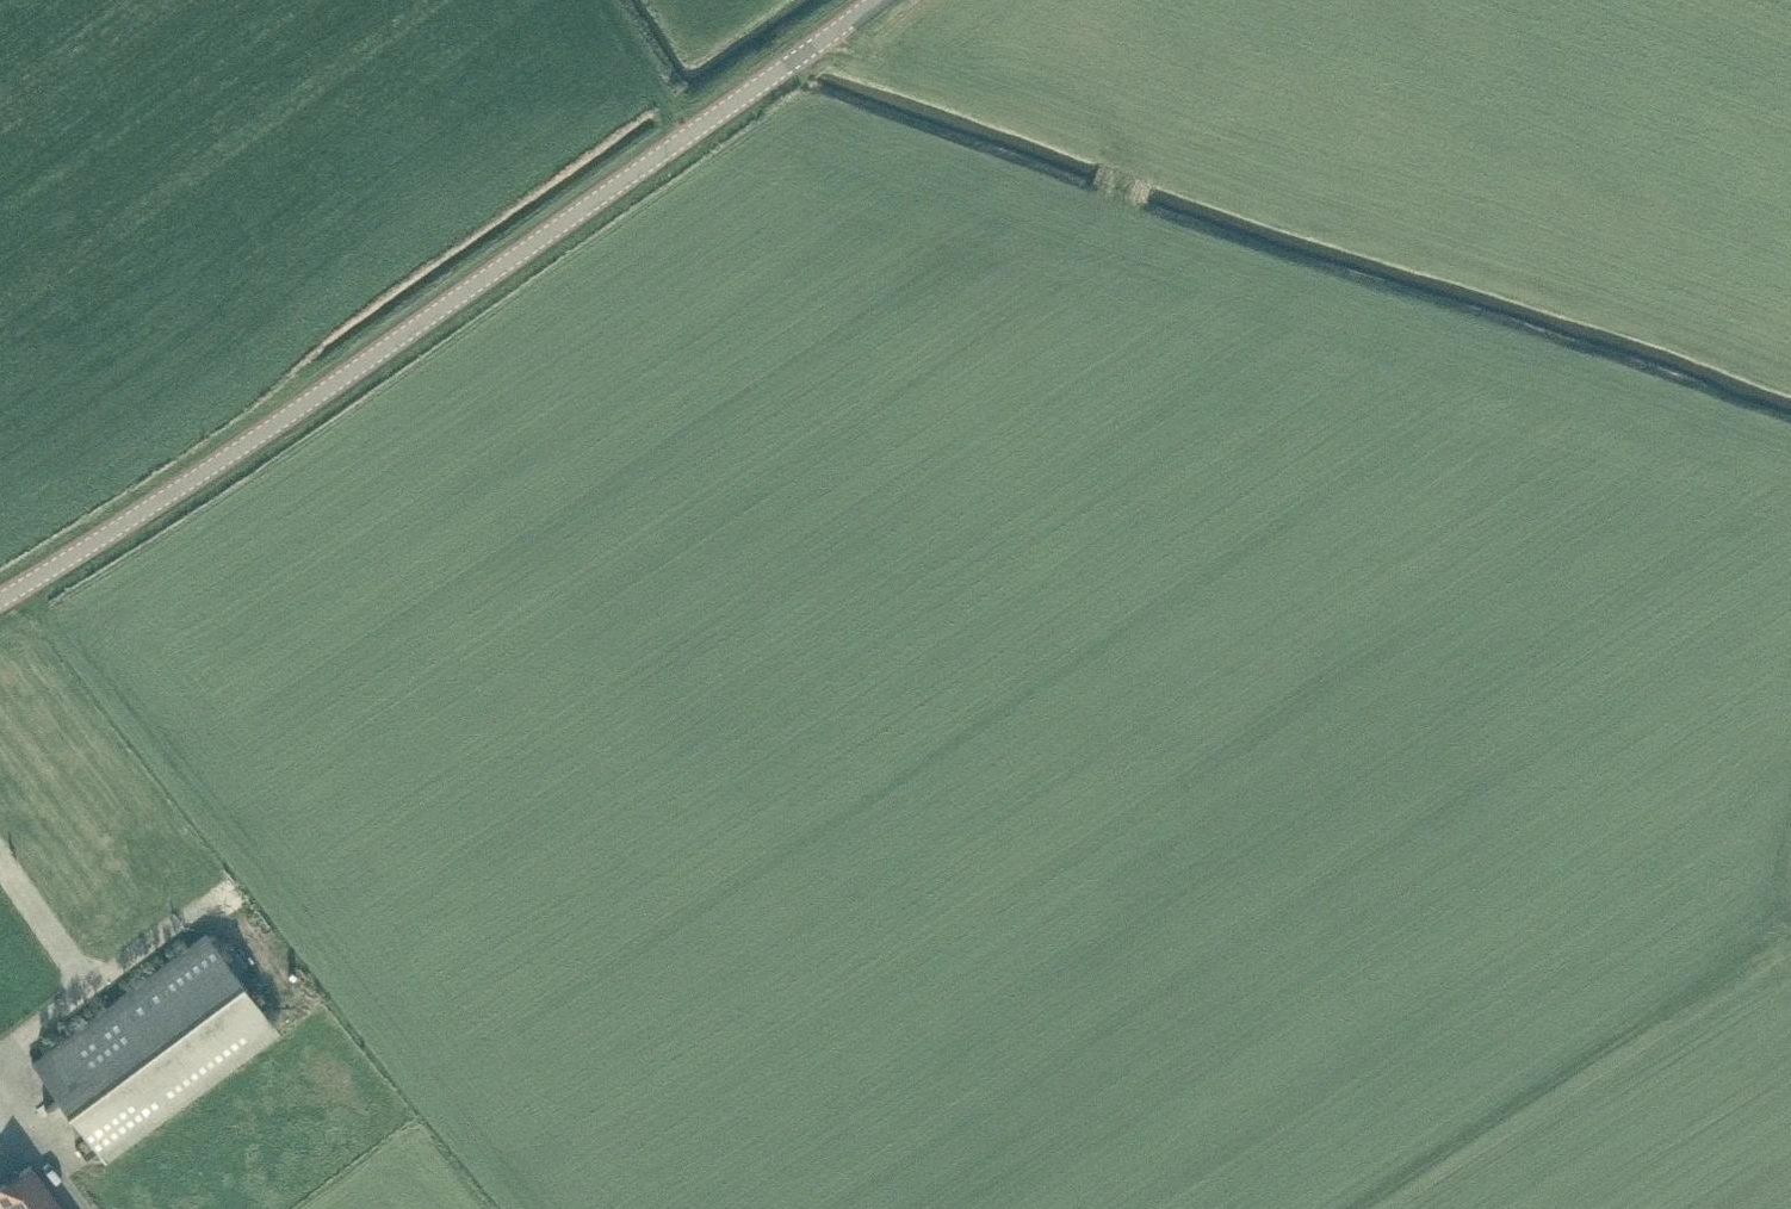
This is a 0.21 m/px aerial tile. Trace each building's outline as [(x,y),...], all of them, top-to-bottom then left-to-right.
[(281,1031),(206,931),(205,930),(31,1061),(105,1160),(281,1031)] [(0,1185),(0,1198),(8,1208),(64,1208),(30,1162),(0,1185)]
